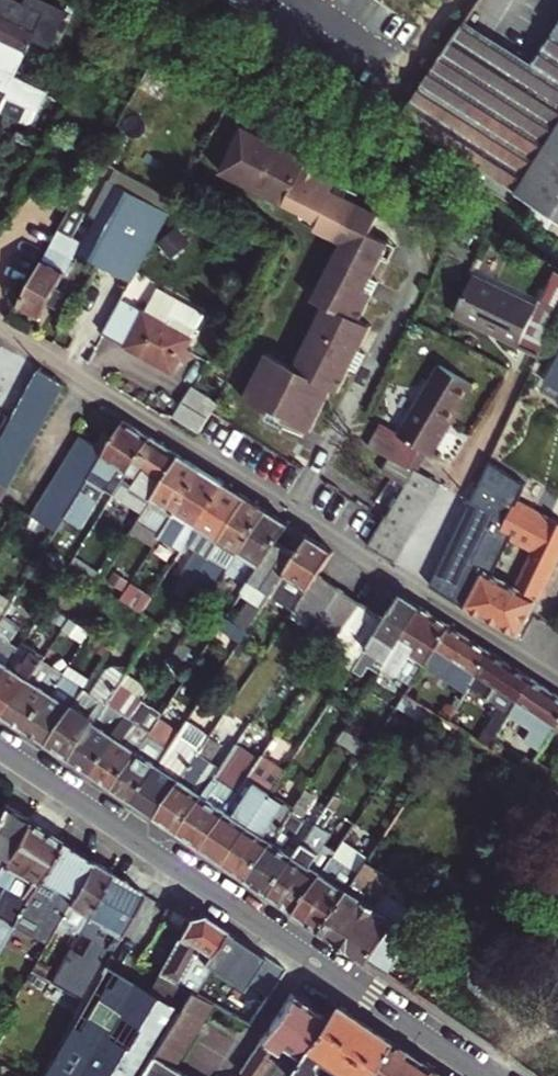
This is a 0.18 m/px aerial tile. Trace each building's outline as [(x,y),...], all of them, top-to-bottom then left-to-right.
[(17,75),(47,11),(23,0),(0,0),(0,67),(17,75)] [(470,18),(410,106),(405,112),(402,116),(557,212),(557,0),(482,0),(470,18)] [(52,92),(17,75),(0,67),(0,110),(4,112),(11,98),(42,113),(52,92)] [(289,415),(287,419),(307,429),(312,432),(335,390),(341,394),(355,368),(364,352),(377,328),(364,322),(378,297),(370,293),(378,278),(388,260),(396,245),(378,235),(388,215),(373,207),(356,198),(340,190),(345,182),(316,166),(319,159),(290,143),(273,134),(254,123),(229,169),(330,222),(326,231),(352,245),(322,301),(330,305),(297,365),(271,351),(246,397),(274,411),(275,408),(289,415)] [(277,127),(273,134),(290,143),(293,136),(277,127)] [(85,252),(107,264),(151,184),(113,165),(127,138),(115,131),(76,201),(90,210),(103,217),(85,252)] [(360,190),(345,182),(340,190),(356,198),(360,190)] [(151,184),(107,264),(136,279),(180,200),(151,184)] [(392,208),(376,199),(373,207),(388,215),(392,208)] [(76,201),(20,302),(44,315),(78,254),(84,241),(76,236),(90,210),(76,201)] [(395,264),(403,249),(396,245),(388,260),(395,264)] [(557,318),(557,307),(544,299),(541,304),(482,271),(460,310),(540,356),(557,318)] [(386,282),(378,278),(370,293),(378,297),(386,282)] [(127,295),(107,331),(177,369),(209,312),(180,296),(168,318),(127,295)] [(362,371),(371,356),(364,352),(355,368),(362,371)] [(398,430),(385,423),(373,442),(394,455),(413,466),(425,446),(442,419),(447,423),(472,380),(438,359),(398,430)] [(68,383),(41,367),(38,374),(16,414),(42,429),(68,383)] [(519,432),(546,445),(557,422),(557,378),(548,396),(539,391),(519,432)] [(204,431),(222,401),(196,384),(177,414),(204,431)] [(275,408),(274,411),(270,419),(283,426),(287,419),(289,415),(275,408)] [(33,444),(42,429),(16,414),(8,430),(0,445),(0,494),(4,497),(33,444)] [(431,450),(447,423),(442,419),(425,446),(431,450)] [(114,493),(152,434),(129,420),(118,437),(102,464),(94,477),(70,516),(80,521),(103,485),(114,493)] [(99,443),(85,435),(77,448),(102,464),(118,437),(107,430),(99,443)] [(145,513),(183,453),(152,434),(114,493),(145,513)] [(102,464),(77,448),(69,461),(94,477),(102,464)] [(164,533),(205,468),(183,453),(145,513),(141,519),(164,533)] [(384,472),(409,487),(412,483),(435,497),(443,483),(413,466),(394,455),(384,472)] [(70,516),(94,477),(69,461),(37,516),(60,531),(70,516)] [(191,541),(228,482),(205,468),(164,533),(162,537),(184,551),(191,541)] [(523,544),(534,521),(541,508),(516,495),(523,482),(500,470),(484,501),(507,511),(497,531),(491,527),(451,596),(462,603),(522,637),(557,563),(557,533),(545,527),(534,550),(517,584),(489,568),(506,535),(523,544)] [(200,573),(250,496),(228,482),(191,541),(202,548),(177,589),(185,596),(200,573)] [(409,487),(404,495),(428,510),(435,497),(412,483),(409,487)] [(404,495),(397,508),(420,522),(428,510),(404,495)] [(231,567),(270,509),(250,496),(200,573),(214,582),(225,564),(231,567)] [(435,586),(451,596),(491,527),(497,531),(507,511),(484,501),(480,500),(435,586)] [(420,522),(397,508),(390,519),(389,520),(413,534),(420,522)] [(291,522),(270,509),(231,567),(241,573),(252,555),(264,563),(281,538),(291,522)] [(413,534),(389,520),(381,534),(405,548),(413,534)] [(523,544),(534,550),(545,527),(534,521),(523,544)] [(405,548),(381,534),(377,541),(374,546),(398,561),(405,548)] [(290,619),(299,606),(321,573),(336,551),(312,536),(302,552),(252,628),(244,639),(257,648),(280,613),(290,619)] [(252,628),(302,552),(281,538),(264,563),(260,569),(252,582),(246,590),(254,595),(238,620),(252,628)] [(103,540),(96,551),(103,556),(110,545),(103,540)] [(108,573),(76,553),(69,564),(100,584),(108,573)] [(252,582),(260,569),(255,565),(246,579),(252,582)] [(299,606),(321,620),(342,588),(321,573),(299,606)] [(155,596),(133,582),(124,597),(146,611),(155,596)] [(8,616),(18,599),(1,588),(0,590),(0,629),(8,616)] [(321,620),(314,631),(327,640),(341,635),(343,637),(365,604),(342,588),(321,620)] [(404,594),(387,619),(359,663),(372,672),(370,676),(378,680),(387,666),(425,607),(404,594)] [(365,604),(343,637),(335,649),(358,665),(359,663),(387,619),(365,604)] [(453,625),(425,607),(387,666),(414,683),(427,664),(453,625)] [(238,620),(230,614),(221,629),(242,642),(244,639),(252,628),(238,620)] [(23,646),(15,641),(24,625),(8,616),(0,629),(0,682),(23,646)] [(453,625),(427,664),(468,690),(472,684),(494,651),(453,625)] [(41,665),(47,655),(26,641),(23,646),(0,682),(0,709),(8,714),(41,665)] [(180,645),(172,656),(194,670),(201,659),(180,645)] [(74,757),(122,683),(138,659),(123,649),(85,706),(79,702),(76,705),(52,742),(74,757)] [(8,714),(30,728),(65,673),(75,657),(65,651),(52,671),(41,665),(8,714)] [(501,709),(481,741),(490,746),(507,719),(534,677),(494,651),(472,684),(490,695),(487,700),(501,709)] [(52,742),(76,705),(65,698),(76,680),(65,673),(30,728),(52,742)] [(534,677),(507,719),(529,734),(517,755),(505,748),(501,753),(530,772),(538,759),(549,742),(557,728),(557,692),(534,677)] [(145,698),(122,683),(74,757),(96,772),(145,698)] [(117,786),(159,722),(148,714),(164,689),(155,683),(145,698),(96,772),(117,786)] [(162,717),(159,722),(117,786),(138,800),(162,763),(152,757),(162,740),(172,724),(162,717)] [(138,800),(159,815),(201,753),(210,739),(188,724),(172,747),(162,763),(138,800)] [(557,741),(557,728),(549,742),(554,746),(557,740),(557,741)] [(338,741),(362,757),(365,758),(372,747),(346,729),(338,741)] [(221,745),(210,739),(201,753),(212,760),(221,745)] [(162,763),(172,747),(162,740),(152,757),(162,763)] [(205,847),(264,758),(240,742),(223,768),(182,831),(205,847)] [(228,862),(284,776),(269,766),(281,748),(273,743),(264,758),(205,847),(228,862)] [(284,776),(298,756),(282,746),(281,748),(269,766),(284,776)] [(159,815),(182,831),(223,768),(212,760),(201,753),(159,815)] [(551,785),(557,774),(557,771),(538,759),(530,772),(551,785)] [(250,877),(275,838),(267,834),(288,803),(299,786),(284,776),(228,862),(250,877)] [(557,833),(557,789),(551,785),(519,834),(534,844),(546,826),(557,833)] [(293,810),(305,818),(320,795),(308,788),(295,807),(293,810)] [(299,911),(340,850),(329,843),(335,833),(327,828),(344,800),(337,795),(297,855),(272,893),(299,911)] [(267,834),(275,838),(293,810),(295,807),(288,803),(267,834)] [(29,819),(4,804),(0,812),(0,870),(29,819)] [(272,893),(297,855),(288,849),(307,820),(305,818),(293,810),(275,838),(250,877),(272,893)] [(62,841),(29,819),(0,870),(0,883),(8,887),(0,902),(0,918),(0,953),(12,931),(18,920),(62,841)] [(346,840),(340,850),(299,911),(325,929),(371,860),(380,846),(369,838),(361,850),(346,840)] [(94,861),(62,841),(18,920),(30,927),(36,915),(39,916),(44,907),(51,910),(62,891),(74,898),(94,861)] [(325,929),(390,974),(420,931),(370,898),(387,871),(371,860),(325,929)] [(106,868),(94,861),(74,898),(58,926),(74,936),(78,930),(80,932),(92,939),(82,958),(69,952),(53,981),(88,1000),(146,893),(130,883),(106,868)] [(58,926),(74,898),(62,891),(51,910),(44,907),(39,916),(58,926)] [(195,908),(151,991),(180,1008),(192,989),(213,1001),(218,992),(202,979),(211,965),(243,987),(264,955),(195,908)] [(30,927),(18,920),(12,931),(24,938),(30,927)] [(45,950),(24,938),(12,931),(0,953),(0,1001),(13,1008),(45,950)] [(213,1001),(214,1001),(236,1014),(251,992),(243,987),(211,965),(202,979),(218,992),(213,1001)] [(46,1075),(70,1075),(71,1074),(74,1075),(140,1075),(180,1008),(151,991),(124,975),(115,990),(108,986),(82,1029),(74,1025),(60,1051),(46,1075)] [(251,992),(236,1014),(251,1022),(267,997),(254,988),(251,992)] [(214,1001),(213,1001),(192,989),(180,1008),(140,1075),(181,1075),(173,1071),(214,1001)] [(323,1017),(291,996),(239,1075),(284,1075),(323,1017)] [(284,1075),(322,1075),(319,1072),(326,1062),(318,1057),(347,1011),(333,1002),(323,1017),(284,1075)] [(388,1039),(347,1011),(318,1057),(326,1062),(335,1068),(340,1072),(346,1075),(363,1075),(388,1039)] [(442,1075),(418,1059),(396,1045),(388,1039),(363,1075),(442,1075)] [(335,1068),(331,1074),(333,1075),(338,1075),(340,1072),(335,1068)]
